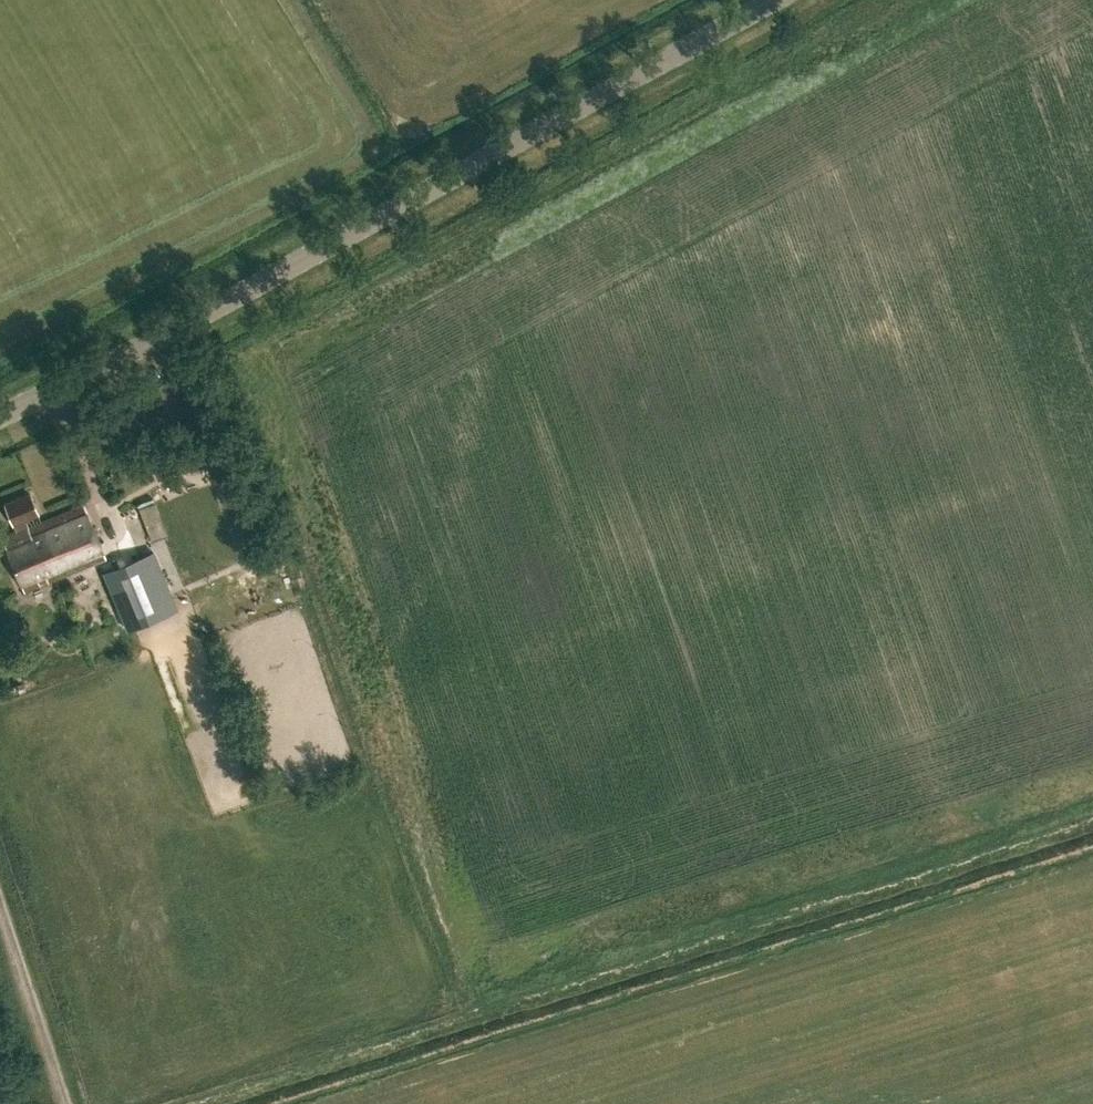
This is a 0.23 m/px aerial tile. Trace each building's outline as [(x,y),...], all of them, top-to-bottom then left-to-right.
[(193,446),(161,459),(168,476),(200,463),(193,446)] [(15,531),(1,537),(24,593),(104,560),(82,507),(43,523),(31,494),(4,505),(15,531)] [(167,534),(161,518),(145,525),(151,541),(167,534)] [(127,631),(179,609),(154,550),(102,572),(127,631)]
